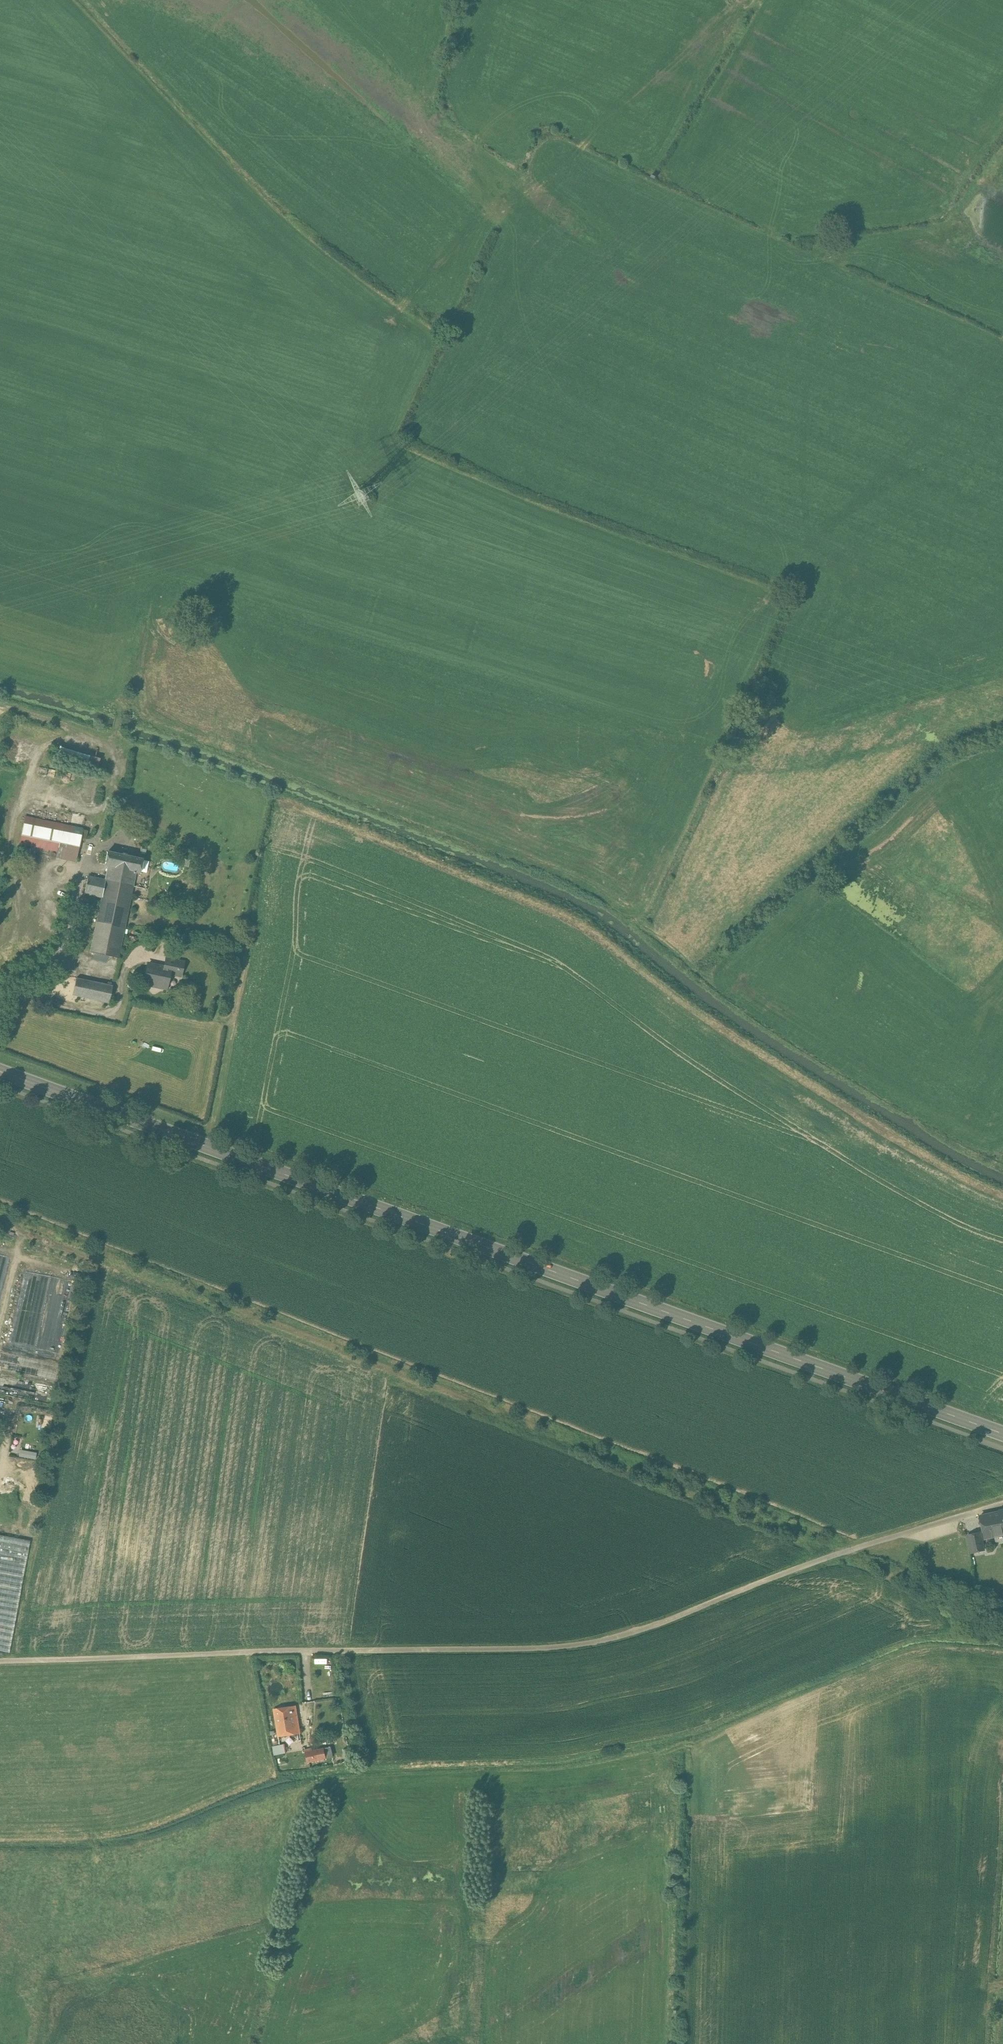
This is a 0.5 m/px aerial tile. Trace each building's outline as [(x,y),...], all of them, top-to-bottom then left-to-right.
[(55,755),(96,767),(99,754),(58,743),(55,755)] [(83,829),(25,817),(20,843),(58,851),(67,853),(69,845),(79,847),(81,838),(83,829)] [(79,847),(69,845),(67,853),(78,855),(79,847)] [(67,853),(58,851),(57,855),(77,859),(78,855),(67,853)] [(143,859),(107,852),(105,865),(108,866),(105,880),(105,881),(133,887),(136,871),(140,872),(143,859)] [(108,866),(105,865),(102,864),(100,879),(105,880),(108,866)] [(133,887),(105,881),(105,880),(100,879),(88,876),(88,878),(85,894),(102,897),(90,952),(96,953),(118,958),(133,887)] [(184,962),(166,959),(164,967),(170,968),(169,973),(181,976),(184,962)] [(164,967),(148,964),(144,984),(166,988),(169,973),(170,968),(164,967)] [(113,986),(76,978),(73,995),(109,1003),(113,986)] [(190,1007),(188,997),(176,1000),(178,1010),(190,1007)] [(17,1019),(18,1009),(9,1008),(7,1017),(17,1019)] [(27,1476),(28,1470),(14,1468),(13,1474),(27,1476)] [(1000,1511),(980,1516),(985,1538),(1002,1534),(1002,1510),(1000,1511)] [(980,1532),(967,1535),(971,1553),(984,1550),(980,1532)] [(0,1535),(0,1651),(9,1653),(30,1541),(0,1535)] [(967,1639),(975,1638),(973,1624),(965,1625),(967,1639)] [(296,1707),(275,1709),(279,1736),(300,1733),(296,1707)] [(284,1745),(274,1747),(275,1754),(285,1752),(284,1745)] [(331,1746),(324,1748),(326,1758),(334,1757),(331,1746)] [(324,1748),(306,1752),(308,1762),(326,1758),(324,1748)]
